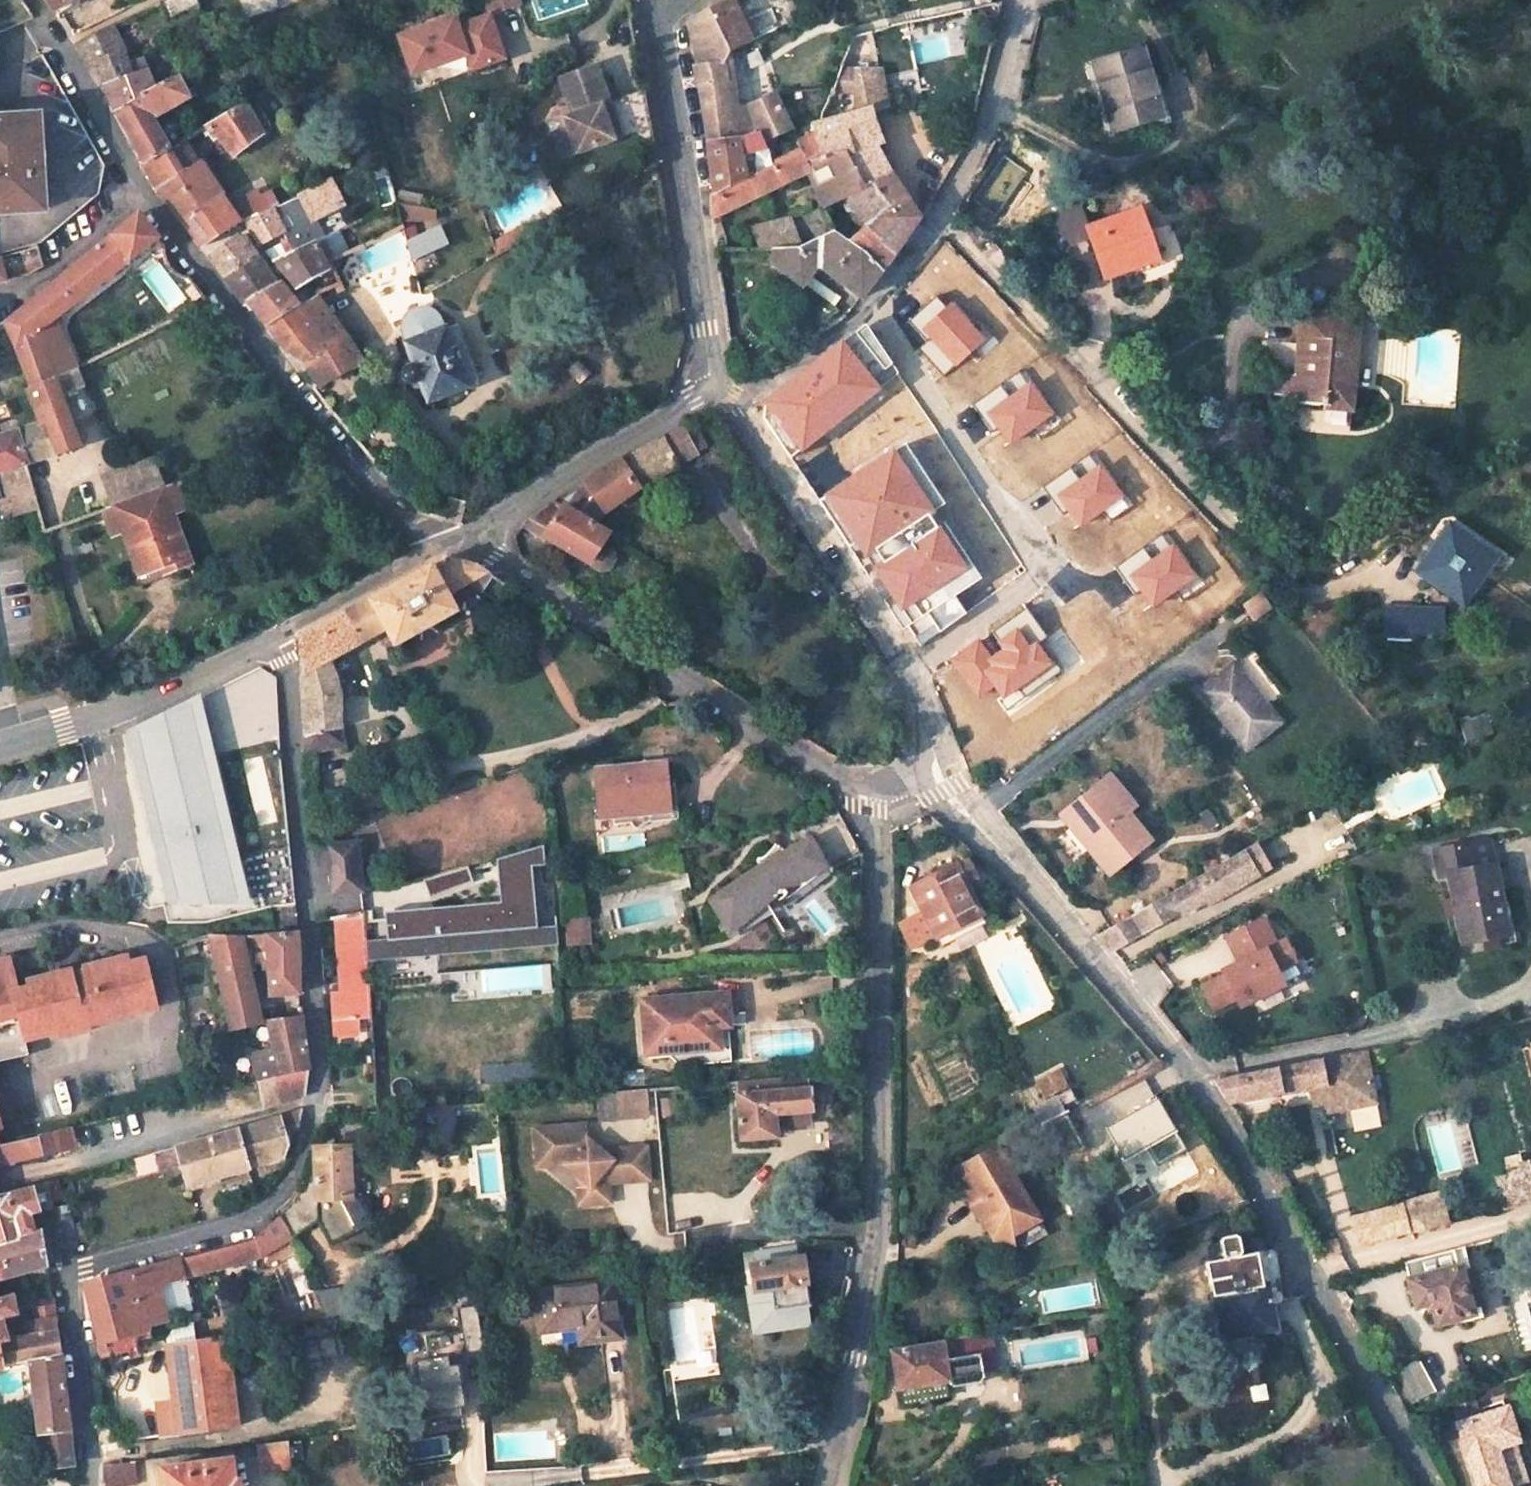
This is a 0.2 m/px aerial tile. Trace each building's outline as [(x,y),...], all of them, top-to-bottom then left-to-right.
[(167,18),(198,2),(197,0),(163,0),(159,2),(167,18)] [(249,12),(276,3),(275,0),(245,0),(249,12)] [(489,12),(519,3),(518,0),(486,0),(489,12)] [(744,28),(733,0),(721,0),(706,7),(725,50),(771,28),(786,21),(783,13),(768,19),(744,28)] [(746,107),(738,111),(725,50),(706,7),(692,14),(686,25),(692,64),(687,67),(701,118),(704,138),(733,134),(762,130),(769,129),(789,126),(779,99),(748,113),(746,107)] [(467,54),(473,70),(505,59),(491,17),(458,28),(455,18),(400,37),(412,74),(467,54)] [(123,66),(120,49),(111,28),(74,43),(85,66),(95,63),(99,81),(101,85),(125,73),(123,66)] [(131,55),(134,61),(123,66),(125,73),(101,85),(111,110),(112,109),(156,87),(152,78),(138,52),(131,55)] [(1159,120),(1142,52),(1094,65),(1111,132),(1159,120)] [(550,124),(558,149),(608,133),(597,100),(606,97),(604,92),(595,59),(558,72),(568,107),(561,109),(565,120),(550,124)] [(166,146),(150,115),(191,97),(192,92),(210,83),(203,64),(176,77),(173,79),(156,87),(112,109),(139,160),(166,146)] [(873,145),(879,142),(869,106),(883,101),(879,81),(876,65),(838,65),(830,86),(816,120),(806,124),(810,131),(818,152),(839,143),(864,184),(872,180),(888,173),(873,145)] [(173,79),(169,69),(152,78),(156,87),(173,79)] [(640,80),(604,92),(606,97),(616,127),(647,116),(640,80)] [(597,100),(608,133),(617,131),(616,127),(606,97),(597,100)] [(209,122),(230,155),(261,133),(244,102),(209,122)] [(40,209),(39,192),(46,192),(44,147),(37,147),(36,117),(0,119),(0,211),(40,209)] [(771,142),(791,133),(789,126),(769,129),(771,142)] [(762,130),(765,144),(771,142),(769,129),(762,130)] [(765,144),(762,130),(733,134),(737,151),(765,144)] [(709,214),(720,213),(808,170),(804,158),(818,152),(810,131),(793,140),(795,147),(770,159),(769,163),(742,176),(712,191),(707,193),(708,210),(709,214)] [(704,138),(712,191),(742,176),(737,151),(733,134),(704,138)] [(216,192),(183,137),(166,146),(139,160),(138,162),(153,186),(154,188),(176,174),(198,204),(216,192)] [(823,205),(847,193),(864,223),(886,201),(872,180),(864,184),(839,143),(818,152),(804,158),(808,170),(823,205)] [(887,254),(916,215),(888,173),(872,180),(886,201),(864,223),(861,226),(887,254)] [(198,204),(176,174),(154,188),(198,246),(235,221),(223,202),(216,192),(198,204)] [(311,217),(338,204),(328,181),(299,193),(311,217)] [(275,204),(268,190),(240,202),(238,197),(223,202),(235,221),(275,204)] [(281,232),(284,238),(279,241),(285,252),(310,241),(312,239),(292,196),(275,204),(235,221),(236,223),(243,221),(256,243),(257,243),(281,232)] [(398,218),(429,219),(430,209),(395,202),(398,218)] [(1063,250),(1087,241),(1102,283),(1155,262),(1137,213),(1085,233),(1075,207),(1052,218),(1063,250)] [(1,324),(27,386),(52,376),(50,374),(72,364),(51,316),(156,237),(136,212),(1,324)] [(796,247),(786,218),(784,219),(752,224),(754,247),(796,247)] [(520,223),(495,237),(499,245),(525,231),(520,223)] [(770,247),(767,260),(797,284),(801,279),(807,270),(814,262),(857,296),(876,270),(865,256),(847,240),(832,226),(796,247),(770,247)] [(887,254),(861,226),(847,240),(865,256),(876,270),(887,254)] [(437,227),(404,242),(410,262),(445,246),(437,227)] [(317,256),(328,251),(321,235),(312,239),(310,241),(317,256)] [(244,236),(233,236),(205,256),(222,279),(257,256),(244,236)] [(284,273),(294,287),(323,268),(317,256),(310,241),(285,252),(271,258),(284,273)] [(42,254),(37,256),(35,244),(0,255),(0,279),(27,271),(44,262),(42,254)] [(273,280),(257,256),(222,279),(240,303),(245,299),(273,280)] [(837,291),(807,270),(801,279),(831,300),(837,291)] [(296,306),(276,278),(273,280),(245,299),(263,323),(264,325),(296,306)] [(317,384),(358,360),(337,327),(313,295),(296,306),(264,325),(284,352),(301,361),(317,384)] [(946,310),(936,299),(911,320),(930,341),(920,349),(944,377),(990,338),(957,300),(946,310)] [(1355,386),(1358,314),(1300,311),(1298,374),(1278,373),(1278,388),(1292,389),(1291,395),(1330,397),(1330,385),(1355,386)] [(469,367),(453,324),(442,328),(440,322),(436,318),(429,314),(423,313),(416,314),(413,315),(410,318),(405,322),(402,326),(401,331),(400,337),(401,342),(400,342),(405,358),(401,365),(400,368),(397,372),(391,374),(395,385),(402,383),(404,384),(406,386),(409,387),(412,386),(416,387),(421,403),(464,387),(459,372),(469,367)] [(770,406),(801,444),(895,371),(865,328),(770,406)] [(475,382),(469,367),(459,372),(464,387),(475,382)] [(1024,370),(975,404),(993,430),(997,427),(1010,445),(1055,414),(1024,370)] [(21,461),(76,444),(54,382),(61,379),(58,371),(50,374),(52,376),(27,386),(41,420),(11,431),(21,461)] [(1355,386),(1330,385),(1330,397),(1355,398),(1355,386)] [(1,494),(0,494),(0,514),(12,514),(12,515),(34,507),(21,461),(11,431),(0,434),(0,492),(1,494)] [(587,481),(607,512),(642,485),(679,466),(662,437),(626,456),(587,481)] [(147,452),(93,471),(104,501),(158,481),(147,452)] [(895,452),(825,496),(865,558),(934,514),(895,452)] [(1121,497),(1092,454),(1043,488),(1062,516),(1068,512),(1078,527),(1121,497)] [(157,485),(112,503),(97,508),(105,532),(122,526),(138,569),(166,559),(169,567),(188,559),(157,485)] [(602,545),(609,534),(554,502),(528,518),(521,527),(601,572),(607,571),(614,560),(612,551),(602,545)] [(1469,536),(1455,525),(1446,538),(1460,548),(1469,536)] [(941,528),(874,572),(901,614),(968,570),(941,528)] [(1197,578),(1164,534),(1117,568),(1135,593),(1140,590),(1154,610),(1197,578)] [(1481,600),(1508,563),(1469,536),(1460,548),(1446,538),(1428,563),(1442,573),(1431,587),(1457,605),(1468,591),(1481,600)] [(338,754),(346,752),(339,731),(340,704),(333,680),(327,665),(381,633),(393,656),(455,624),(446,607),(469,595),(493,605),(510,591),(474,569),(444,561),(297,640),(303,758),(336,749),(338,754)] [(1428,563),(1418,577),(1431,587),(1442,573),(1428,563)] [(1457,605),(1470,614),(1481,600),(1468,591),(1457,605)] [(1444,610),(1384,607),(1383,634),(1443,637),(1444,610)] [(981,641),(951,661),(976,699),(993,689),(1001,701),(1056,664),(1040,640),(1045,637),(1027,609),(991,633),(1002,649),(991,656),(981,641)] [(1232,666),(1197,693),(1245,753),(1280,725),(1232,666)] [(246,742),(279,740),(274,673),(227,676),(231,735),(246,734),(246,742)] [(1486,719),(1464,725),(1468,738),(1490,732),(1486,719)] [(631,764),(590,768),(595,819),(668,811),(664,766),(631,769),(631,764)] [(1110,781),(1136,812),(1145,804),(1119,774),(1110,781)] [(1072,830),(1112,878),(1159,839),(1136,812),(1110,781),(1079,807),(1087,817),(1072,830)] [(1079,807),(1064,820),(1072,830),(1087,817),(1079,807)] [(233,819),(153,836),(169,902),(253,906),(233,819)] [(1466,939),(1506,932),(1494,864),(1489,838),(1434,849),(1438,874),(1448,872),(1452,895),(1458,895),(1466,939)] [(759,868),(706,901),(726,927),(764,901),(774,895),(781,903),(816,877),(814,874),(825,869),(811,841),(785,853),(759,868)] [(354,843),(327,847),(331,895),(359,893),(354,843)] [(1215,888),(1218,893),(1266,862),(1256,844),(1131,919),(1132,922),(1101,940),(1113,953),(1182,915),(1179,910),(1215,888)] [(555,937),(554,928),(535,929),(530,868),(544,866),(542,846),(495,860),(499,904),(383,913),(385,940),(387,956),(545,944),(545,945),(556,944),(555,937)] [(759,868),(785,853),(772,848),(756,863),(759,868)] [(954,868),(909,891),(916,905),(935,940),(980,917),(963,887),(974,882),(965,864),(955,869),(954,868)] [(1461,940),(1466,939),(1458,895),(1452,895),(1461,940)] [(924,947),(935,940),(916,905),(910,908),(915,917),(911,919),(913,924),(913,925),(924,947)] [(568,911),(553,913),(554,928),(555,937),(571,936),(568,911)] [(338,920),(343,994),(332,994),(332,1004),(369,1001),(366,958),(365,941),(363,915),(338,920)] [(1224,975),(1202,986),(1213,1009),(1235,998),(1238,1005),(1282,984),(1275,970),(1294,961),(1283,939),(1275,943),(1262,918),(1226,936),(1238,961),(1221,969),(1224,975)] [(267,950),(268,997),(298,996),(295,934),(266,936),(267,950)] [(242,951),(267,950),(266,936),(239,937),(242,951)] [(211,937),(209,937),(232,1033),(260,1026),(242,951),(239,937),(211,937)] [(385,940),(365,941),(366,958),(387,956),(385,940)] [(127,962),(113,965),(114,971),(128,968),(127,962)] [(27,1059),(23,1044),(24,1044),(23,1038),(38,1034),(40,1040),(76,1031),(87,1028),(139,1016),(138,1010),(154,1006),(144,964),(128,968),(114,971),(113,965),(82,972),(83,976),(71,979),(55,983),(54,979),(40,983),(42,989),(28,992),(17,995),(13,977),(10,965),(10,963),(0,966),(0,1065),(27,1059)] [(1289,983),(1306,976),(1301,964),(1284,971),(1289,983)] [(42,989),(40,983),(26,986),(28,992),(42,989)] [(714,996),(644,1000),(647,1054),(717,1048),(715,1014),(726,1014),(733,995),(714,996)] [(332,1004),(335,1037),(365,1035),(364,1018),(370,1018),(369,1001),(332,1004)] [(155,1012),(154,1006),(138,1010),(139,1016),(155,1012)] [(268,1025),(272,1049),(252,1054),(256,1083),(306,1070),(306,1065),(301,1020),(268,1025)] [(87,1028),(76,1031),(77,1037),(88,1035),(87,1028)] [(24,1044),(40,1040),(38,1034),(23,1038),(24,1044)] [(1227,1105),(1312,1089),(1315,1087),(1318,1102),(1328,1100),(1330,1112),(1372,1104),(1365,1071),(1374,1069),(1371,1051),(1307,1064),(1214,1082),(1227,1105)] [(256,1083),(259,1106),(303,1095),(306,1070),(256,1083)] [(734,1083),(740,1141),(774,1138),(773,1129),(772,1116),(809,1113),(805,1076),(734,1083)] [(613,1093),(615,1112),(646,1110),(644,1090),(613,1093)] [(615,1112),(613,1093),(597,1094),(599,1114),(615,1112)] [(1059,1113),(1052,1096),(1031,1107),(1039,1123),(1059,1113)] [(1060,1129),(1072,1123),(1064,1110),(1059,1113),(1039,1123),(1038,1124),(1044,1139),(1059,1130),(1060,1129)] [(280,1118),(284,1133),(296,1129),(300,1112),(280,1118)] [(773,1129),(810,1126),(809,1113),(772,1116),(773,1129)] [(280,1118),(177,1147),(178,1149),(156,1154),(160,1170),(182,1165),(187,1187),(280,1160),(286,1142),(284,1133),(280,1118)] [(588,1123),(537,1127),(539,1147),(554,1146),(555,1156),(567,1155),(579,1165),(592,1175),(593,1193),(612,1192),(610,1169),(615,1162),(628,1160),(626,1135),(603,1137),(589,1125),(588,1123)] [(53,1154),(77,1148),(72,1128),(47,1135),(53,1154)] [(658,1133),(626,1135),(628,1160),(660,1158),(658,1133)] [(53,1154),(47,1135),(0,1146),(0,1167),(53,1154)] [(554,1146),(539,1147),(539,1157),(555,1156),(554,1146)] [(351,1199),(349,1149),(313,1149),(299,1192),(277,1220),(278,1223),(289,1242),(315,1226),(316,1225),(315,1202),(351,1200),(351,1199)] [(952,1173),(980,1223),(987,1219),(995,1233),(1012,1236),(1038,1222),(994,1149),(952,1173)] [(1502,1179),(1509,1205),(1530,1200),(1530,1163),(1513,1168),(1515,1176),(1502,1179)] [(592,1175),(579,1165),(581,1194),(593,1193),(592,1175)] [(30,1214),(51,1209),(47,1184),(0,1198),(0,1245),(35,1235),(30,1214)] [(316,1225),(315,1226),(329,1248),(345,1237),(341,1230),(365,1215),(354,1197),(351,1199),(351,1200),(315,1202),(316,1225)] [(1446,1200),(1398,1214),(1403,1232),(1451,1220),(1446,1200)] [(1398,1214),(1350,1226),(1355,1245),(1403,1232),(1398,1214)] [(75,1247),(71,1215),(53,1218),(58,1249),(75,1247)] [(369,1221),(365,1215),(341,1230),(345,1237),(369,1221)] [(278,1223),(277,1220),(262,1231),(250,1237),(256,1260),(289,1242),(278,1223)] [(46,1267),(41,1233),(35,1235),(0,1245),(0,1281),(46,1267)] [(163,1260),(164,1266),(129,1274),(147,1338),(152,1337),(149,1327),(167,1322),(163,1306),(168,1298),(164,1284),(169,1282),(256,1260),(250,1237),(247,1239),(163,1260)] [(1219,1239),(1216,1245),(1218,1262),(1204,1264),(1210,1296),(1218,1341),(1273,1330),(1258,1254),(1241,1257),(1239,1241),(1232,1237),(1219,1239)] [(1455,1251),(1473,1313),(1476,1321),(1483,1319),(1465,1248),(1455,1251)] [(753,1256),(755,1265),(796,1259),(795,1249),(753,1256)] [(1473,1313),(1455,1251),(1403,1264),(1417,1308),(1432,1304),(1439,1324),(1473,1313)] [(755,1265),(751,1266),(755,1292),(770,1290),(777,1328),(809,1323),(806,1306),(809,1305),(801,1258),(796,1259),(755,1265)] [(147,1338),(129,1274),(92,1283),(85,1285),(104,1358),(111,1357),(113,1364),(140,1357),(135,1342),(147,1338)] [(614,1283),(536,1293),(540,1332),(580,1327),(582,1343),(621,1338),(614,1283)] [(354,1286),(311,1293),(323,1320),(359,1315),(354,1286)] [(777,1328),(770,1290),(755,1292),(749,1293),(756,1332),(777,1328)] [(11,1299),(0,1301),(0,1333),(4,1332),(3,1328),(1,1319),(16,1314),(11,1299)] [(51,1299),(34,1301),(37,1322),(53,1318),(51,1299)] [(428,1360),(415,1362),(423,1414),(462,1407),(467,1407),(459,1364),(450,1365),(449,1356),(483,1351),(476,1306),(457,1309),(460,1330),(424,1336),(428,1360)] [(9,1347),(4,1332),(0,1333),(0,1371),(29,1366),(29,1364),(59,1359),(53,1318),(37,1322),(25,1324),(27,1343),(9,1347)] [(166,1341),(167,1345),(189,1342),(187,1325),(176,1327),(166,1341)] [(891,1354),(897,1389),(947,1381),(952,1380),(953,1388),(978,1384),(978,1381),(977,1376),(983,1375),(980,1360),(974,1362),(971,1344),(969,1336),(936,1342),(937,1346),(891,1354)] [(195,1344),(208,1432),(238,1428),(227,1340),(195,1344)] [(990,1341),(971,1344),(974,1362),(980,1360),(983,1375),(977,1376),(978,1381),(997,1378),(993,1359),(990,1341)] [(167,1348),(175,1406),(163,1407),(158,1412),(161,1438),(208,1432),(195,1344),(189,1345),(189,1342),(167,1345),(167,1348)] [(29,1366),(40,1462),(26,1466),(37,1473),(72,1466),(59,1359),(29,1364),(29,1366)] [(1410,1402),(1435,1389),(1420,1359),(1395,1371),(1410,1402)] [(164,1362),(141,1367),(148,1400),(171,1396),(164,1362)] [(462,1407),(423,1414),(425,1423),(464,1417),(462,1407)] [(1460,1424),(1478,1485),(1510,1485),(1498,1445),(1518,1439),(1509,1408),(1460,1424)] [(257,1446),(260,1471),(291,1467),(287,1442),(257,1446)] [(133,1461),(105,1465),(102,1466),(104,1485),(137,1485),(133,1461)] [(160,1470),(163,1485),(238,1485),(238,1482),(235,1482),(232,1461),(160,1470)]
